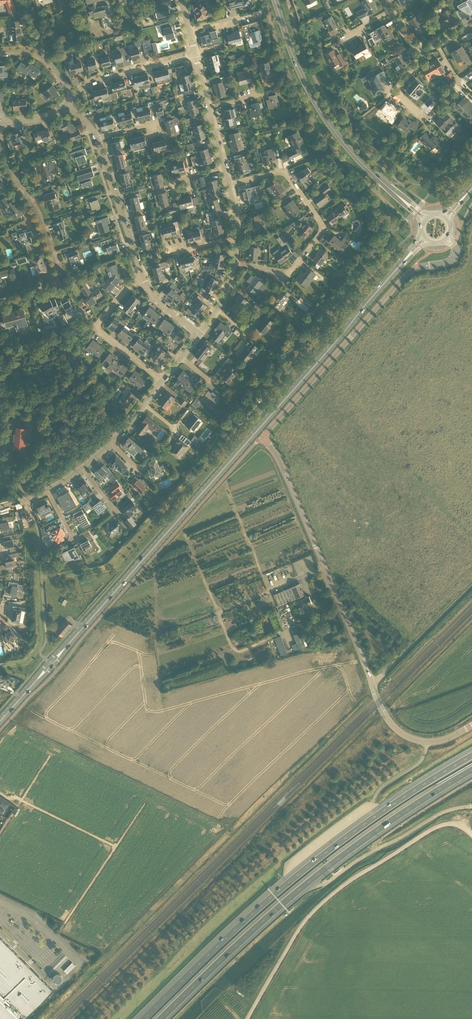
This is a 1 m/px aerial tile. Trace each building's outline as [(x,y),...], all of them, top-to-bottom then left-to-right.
[(10,13),(16,11),(12,0),(0,0),(0,3),(4,3),(6,2),(10,13)] [(37,10),(41,8),(38,0),(33,0),(37,10)] [(59,12),(66,10),(63,0),(55,0),(59,12)] [(199,1),(200,1),(201,3),(193,5),(194,10),(196,10),(197,14),(195,15),(197,20),(211,17),(209,11),(208,12),(205,2),(204,0),(199,0),(199,1)] [(230,3),(231,10),(236,8),(236,7),(244,5),(244,6),(245,6),(252,4),(251,0),(243,0),(243,2),(235,4),(234,2),(230,3)] [(357,13),(361,19),(377,9),(373,2),(374,1),(374,0),(365,0),(364,1),(367,7),(357,13)] [(471,14),(471,1),(471,0),(467,0),(457,6),(461,11),(460,11),(461,13),(461,12),(462,14),(459,16),(461,19),(464,17),(468,15),(469,16),(471,14)] [(109,6),(96,6),(96,18),(106,18),(105,11),(109,11),(109,6)] [(164,7),(155,9),(157,19),(171,15),(169,6),(164,7)] [(445,16),(437,21),(441,27),(448,23),(451,27),(457,23),(448,10),(443,13),(445,16)] [(337,27),(332,16),(329,18),(327,14),(322,16),(323,18),(322,18),(320,19),(320,20),(320,21),(320,22),(321,22),(321,23),(322,23),(323,23),(325,22),(330,31),(328,32),(330,36),(338,32),(336,28),(337,27)] [(428,30),(425,24),(423,26),(416,16),(409,20),(418,34),(422,32),(423,33),(428,30)] [(10,40),(14,40),(14,41),(21,40),(20,33),(22,33),(22,30),(20,30),(19,27),(20,27),(20,21),(11,22),(12,28),(13,28),(13,36),(10,36),(10,40)] [(175,28),(173,21),(160,25),(163,35),(165,35),(167,40),(175,37),(174,34),(173,32),(174,32),(173,32),(172,29),(175,28)] [(248,24),(243,26),(247,42),(249,41),(250,46),(251,47),(252,48),(253,48),(255,47),(254,42),(257,41),(261,40),(262,40),(259,30),(260,30),(258,22),(248,24)] [(388,31),(387,29),(384,25),(375,30),(377,34),(374,36),(377,41),(382,37),(385,42),(394,37),(390,29),(388,31)] [(236,41),(241,40),(239,30),(235,31),(235,33),(227,35),(229,43),(232,42),(232,44),(236,43),(236,41)] [(212,39),(218,38),(216,31),(210,32),(211,34),(201,37),(203,44),(213,41),(212,39)] [(149,39),(142,41),(145,53),(153,51),(149,39)] [(141,57),(138,47),(141,46),(140,40),(135,42),(137,49),(131,51),(133,59),(141,57)] [(367,58),(371,55),(364,44),(357,48),(355,45),(351,47),(357,58),(364,54),(367,58)] [(459,49),(458,48),(451,53),(457,63),(461,61),(463,65),(470,61),(462,46),(462,47),(459,49)] [(123,61),(122,55),(124,54),(125,55),(128,54),(126,47),(117,49),(118,53),(114,54),(117,63),(117,62),(123,60),(123,61)] [(339,63),(340,66),(345,63),(340,54),(336,56),(333,50),(325,55),(332,67),(339,63)] [(398,61),(402,68),(411,63),(409,59),(407,60),(403,52),(391,59),(392,60),(394,59),(396,62),(398,61)] [(109,56),(107,57),(106,53),(102,54),(103,58),(99,59),(100,63),(102,62),(103,66),(111,64),(109,56)] [(212,74),(218,72),(217,72),(220,71),(218,63),(219,62),(218,55),(207,58),(209,66),(210,66),(212,74)] [(440,75),(445,72),(437,59),(431,62),(433,64),(423,70),(427,77),(438,71),(440,75)] [(85,66),(88,65),(90,70),(97,68),(95,60),(88,61),(87,60),(84,61),(85,66)] [(21,62),(17,68),(26,75),(28,72),(30,74),(36,77),(41,70),(30,63),(28,67),(21,62)] [(271,73),(270,69),(271,69),(269,62),(261,64),(263,71),(260,72),(262,82),(273,80),(272,79),(274,79),(273,73),(271,73)] [(77,72),(75,64),(70,65),(69,63),(64,64),(66,72),(70,71),(71,75),(77,73),(77,72)] [(75,64),(77,72),(83,70),(81,63),(75,64)] [(245,74),(238,76),(240,85),(252,82),(248,66),(243,68),(245,74)] [(174,79),(173,73),(169,73),(168,69),(161,71),(164,83),(175,80),(174,79)] [(158,85),(164,83),(161,71),(154,73),(158,85)] [(381,79),(386,76),(383,71),(372,77),(374,80),(372,81),(375,86),(373,87),(376,93),(386,87),(381,79)] [(144,88),(151,87),(148,74),(141,76),(143,85),(144,88)] [(183,84),(191,82),(190,75),(181,77),(183,84)] [(144,88),(143,85),(141,76),(134,78),(136,86),(140,85),(141,89),(144,88)] [(414,83),(414,82),(410,86),(411,87),(408,91),(415,97),(418,94),(421,96),(425,92),(422,89),(425,86),(417,79),(414,83)] [(118,82),(120,90),(121,94),(125,93),(126,96),(132,95),(130,89),(127,90),(125,80),(124,80),(125,81),(119,82),(118,82)] [(117,91),(120,90),(118,82),(112,84),(114,93),(111,94),(113,100),(118,98),(117,91)] [(191,82),(183,84),(185,90),(193,88),(191,82)] [(226,96),(222,82),(213,84),(215,90),(216,89),(218,98),(226,96)] [(57,92),(57,91),(53,85),(43,93),(48,99),(50,97),(53,101),(60,95),(57,92)] [(101,90),(100,90),(102,98),(103,100),(107,99),(107,101),(113,100),(111,94),(109,94),(107,88),(107,89),(104,89),(101,90)] [(99,99),(102,98),(100,90),(94,92),(94,91),(94,92),(95,98),(92,99),(94,105),(100,103),(99,99)] [(279,106),(276,94),(275,91),(273,91),(274,95),(269,96),(271,102),(268,103),(269,108),(274,106),(275,107),(279,106)] [(458,104),(455,107),(467,120),(471,115),(471,103),(465,97),(460,102),(461,103),(459,105),(458,104)] [(13,101),(13,105),(14,111),(24,110),(24,107),(27,107),(26,99),(15,100),(16,100),(13,101)] [(162,106),(162,104),(163,103),(164,102),(163,99),(152,102),(154,112),(157,111),(158,116),(164,114),(163,109),(163,108),(163,107),(162,107),(162,106)] [(187,109),(198,106),(196,99),(188,102),(189,105),(186,106),(187,109)] [(426,105),(432,110),(437,104),(431,99),(426,105)] [(154,112),(152,102),(148,103),(149,106),(143,107),(143,110),(146,119),(152,117),(151,113),(154,112)] [(257,116),(262,114),(259,102),(252,104),(253,110),(250,111),(251,113),(251,116),(257,115),(257,116)] [(386,103),(381,110),(387,115),(385,118),(389,120),(388,122),(392,124),(397,118),(394,115),(397,111),(393,108),(394,107),(391,105),(390,106),(386,103)] [(190,111),(192,118),(197,117),(196,114),(199,113),(198,106),(187,109),(187,112),(190,111)] [(137,112),(136,107),(133,108),(134,111),(135,117),(138,116),(139,120),(146,119),(143,110),(137,112)] [(232,118),(237,116),(235,109),(225,111),(225,114),(223,115),(225,121),(226,121),(227,126),(233,125),(232,118)] [(132,118),(135,117),(134,111),(130,111),(131,113),(125,115),(127,124),(134,122),(132,118)] [(450,138),(450,137),(452,137),(456,133),(456,132),(460,127),(446,112),(446,113),(446,114),(440,120),(439,119),(435,123),(450,138)] [(114,122),(117,122),(115,115),(112,116),(113,118),(107,120),(109,128),(115,127),(114,122)] [(127,124),(125,115),(119,117),(118,115),(115,115),(117,122),(120,121),(121,125),(127,124)] [(182,120),(174,122),(173,119),(175,119),(175,115),(167,117),(167,120),(165,121),(166,128),(175,125),(183,123),(182,120)] [(413,121),(413,122),(409,119),(407,121),(406,120),(407,118),(404,117),(398,125),(407,132),(411,127),(415,130),(419,125),(413,121)] [(103,130),(109,128),(107,120),(100,121),(103,130)] [(79,131),(77,132),(76,132),(75,128),(68,121),(61,125),(64,131),(67,129),(71,132),(72,134),(69,135),(71,141),(82,138),(79,131)] [(192,134),(196,133),(204,131),(202,124),(199,125),(198,123),(193,124),(195,130),(191,131),(192,134)] [(172,136),(179,134),(179,131),(177,131),(175,125),(166,128),(168,134),(171,133),(172,136)] [(45,142),(52,140),(48,130),(45,132),(44,130),(40,132),(34,134),(36,141),(43,138),(45,142)] [(196,133),(198,142),(203,141),(202,139),(206,138),(204,131),(196,133)] [(232,144),(231,144),(233,151),(244,148),(242,142),(239,132),(230,135),(231,140),(230,140),(230,141),(232,141),(232,144)] [(295,148),(293,149),(294,151),(288,154),(290,159),(301,154),(298,148),(304,145),(298,132),(289,136),(287,137),(286,138),(285,139),(285,140),(285,141),(286,141),(286,142),(287,142),(287,143),(288,143),(289,143),(292,142),(295,148)] [(14,145),(19,143),(20,146),(27,144),(24,135),(19,137),(18,133),(15,134),(15,135),(11,137),(12,140),(9,141),(11,145),(13,145),(14,145)] [(437,149),(442,144),(435,137),(432,140),(425,133),(421,136),(420,137),(421,137),(419,138),(431,150),(434,146),(437,149)] [(148,148),(147,145),(146,144),(147,144),(144,136),(138,137),(141,149),(148,148)] [(141,149),(138,137),(132,139),(133,143),(130,144),(132,152),(141,149)] [(168,150),(171,150),(170,143),(167,144),(165,140),(159,141),(161,150),(168,148),(168,150)] [(116,152),(124,151),(123,147),(121,148),(120,141),(112,143),(114,150),(116,149),(116,152)] [(155,152),(161,150),(159,141),(153,143),(154,147),(151,148),(153,154),(156,154),(155,152)] [(451,147),(450,146),(447,143),(442,148),(445,151),(446,152),(451,147)] [(85,148),(74,152),(75,156),(77,162),(78,165),(87,162),(85,155),(87,154),(85,148)] [(202,157),(210,155),(208,148),(200,151),(202,157)] [(266,156),(262,157),(264,166),(271,164),(270,161),(276,159),(273,148),(265,151),(266,156)] [(117,162),(125,160),(123,154),(124,153),(124,151),(116,152),(117,155),(115,156),(117,162)] [(195,162),(203,160),(204,164),(212,162),(210,155),(202,157),(197,159),(191,160),(193,166),(196,165),(195,162)] [(248,173),(246,166),(247,165),(244,156),(235,158),(235,159),(236,159),(237,165),(238,164),(239,167),(237,167),(237,168),(238,168),(240,174),(243,173),(243,174),(248,173)] [(48,180),(53,178),(54,178),(53,174),(60,171),(56,160),(55,160),(54,159),(53,159),(52,159),(51,160),(51,161),(50,161),(48,162),(48,163),(46,164),(45,162),(41,163),(44,171),(42,172),(43,175),(40,176),(41,181),(47,179),(48,180)] [(121,171),(132,168),(132,165),(129,166),(128,160),(125,160),(117,162),(118,169),(120,168),(121,171)] [(186,160),(177,162),(179,172),(186,170),(185,168),(188,167),(186,160)] [(173,173),(179,172),(177,162),(170,164),(170,161),(167,162),(167,165),(169,172),(172,171),(173,173)] [(307,185),(309,187),(313,184),(306,175),(311,172),(308,167),(299,173),(301,176),(302,175),(303,177),(300,179),(305,186),(307,185)] [(121,181),(129,179),(133,178),(132,172),(133,172),(132,168),(121,171),(122,174),(120,174),(121,181)] [(80,184),(81,183),(83,188),(89,186),(90,187),(93,186),(91,180),(90,180),(89,177),(94,176),(93,171),(77,176),(79,181),(80,184)] [(151,183),(163,180),(161,173),(150,176),(151,183)] [(209,185),(210,188),(218,186),(217,180),(207,182),(206,176),(200,178),(202,186),(209,185)] [(131,185),(130,179),(129,179),(121,181),(123,187),(125,187),(126,190),(133,188),(132,185),(131,185)] [(156,191),(163,190),(163,187),(165,186),(163,180),(151,183),(152,184),(153,186),(152,188),(154,190),(155,189),(156,191)] [(277,196),(279,199),(284,195),(282,192),(285,190),(282,185),(281,186),(277,181),(274,184),(270,186),(267,188),(270,192),(274,189),(278,195),(277,196)] [(327,191),(327,192),(331,190),(328,185),(319,192),(321,195),(314,200),(320,207),(329,200),(324,193),(327,191)] [(220,193),(218,186),(210,188),(211,192),(204,194),(205,200),(212,198),(211,195),(220,193)] [(246,204),(254,202),(250,188),(241,190),(243,196),(244,195),(246,204)] [(160,200),(168,198),(166,192),(164,192),(163,190),(156,191),(157,194),(158,194),(160,200)] [(50,211),(58,209),(54,198),(57,197),(55,191),(43,195),(45,201),(46,200),(50,211)] [(132,205),(140,203),(138,196),(139,196),(139,193),(131,195),(132,198),(130,198),(132,205)] [(96,209),(97,210),(101,209),(98,200),(102,198),(100,194),(85,199),(87,204),(90,202),(92,210),(96,209)] [(194,206),(199,204),(197,197),(192,198),(191,196),(185,198),(187,206),(193,204),(194,206)] [(7,197),(0,201),(0,202),(2,206),(1,207),(4,212),(8,210),(9,211),(11,210),(13,214),(11,215),(14,219),(22,214),(20,210),(22,209),(20,206),(19,206),(15,199),(9,203),(6,198),(7,197)] [(163,210),(163,207),(169,205),(168,198),(160,200),(156,201),(157,207),(160,207),(161,210),(163,210)] [(181,208),(187,206),(185,198),(178,200),(179,202),(176,202),(178,210),(181,209),(181,208)] [(218,199),(212,201),(212,198),(205,200),(207,205),(208,205),(209,208),(212,208),(220,206),(218,199)] [(285,206),(293,217),(301,211),(300,212),(295,205),(296,205),(293,200),(285,206)] [(179,213),(178,210),(176,202),(173,203),(174,209),(168,210),(169,215),(179,213)] [(136,214),(144,212),(143,208),(141,209),(140,203),(132,205),(133,211),(135,211),(136,214)] [(349,214),(345,209),(348,207),(345,203),(333,211),(334,213),(327,217),(332,224),(342,217),(343,219),(349,214)] [(213,218),(213,215),(222,212),(220,206),(212,208),(213,212),(206,214),(207,219),(213,218)] [(137,223),(145,221),(143,215),(144,215),(144,212),(136,214),(137,216),(135,217),(137,223)] [(253,235),(259,233),(258,228),(262,227),(259,217),(261,216),(261,215),(249,218),(251,226),(250,226),(253,235)] [(96,221),(100,234),(110,231),(107,224),(110,223),(108,217),(96,221)] [(220,219),(214,220),(213,218),(207,219),(209,225),(211,224),(212,228),(214,227),(222,225),(220,219)] [(60,241),(69,238),(63,221),(57,223),(58,224),(53,225),(56,232),(57,231),(60,241)] [(148,230),(148,227),(146,228),(145,221),(137,223),(138,230),(140,229),(141,232),(148,230)] [(178,223),(177,221),(173,222),(174,226),(169,227),(171,235),(178,233),(177,231),(180,231),(178,223)] [(306,223),(302,228),(298,232),(305,237),(313,228),(306,223)] [(215,231),(211,232),(212,238),(218,236),(217,233),(224,232),(222,225),(214,227),(215,231)] [(165,237),(171,235),(169,227),(163,229),(162,227),(159,228),(161,235),(164,235),(165,237)] [(194,232),(196,240),(202,238),(202,236),(204,236),(203,228),(200,229),(199,227),(192,228),(193,232),(194,232)] [(28,250),(26,246),(33,244),(30,237),(27,238),(26,233),(27,233),(26,230),(22,231),(21,228),(16,230),(17,232),(11,234),(13,240),(15,239),(17,239),(17,238),(19,238),(21,245),(18,246),(20,251),(25,249),(25,251),(28,250)] [(141,242),(149,240),(153,239),(151,230),(148,230),(141,232),(142,235),(140,236),(141,242)] [(189,242),(196,240),(194,232),(193,232),(187,234),(189,242)] [(343,244),(346,247),(350,242),(344,238),(342,241),(334,235),(332,238),(329,236),(326,241),(329,243),(330,242),(338,249),(343,244)] [(109,253),(119,250),(117,244),(115,244),(114,240),(101,244),(104,252),(108,251),(109,253)] [(149,240),(141,242),(143,249),(145,248),(146,251),(153,249),(152,246),(151,246),(149,240)] [(249,259),(256,259),(257,248),(250,247),(249,259)] [(281,252),(279,249),(273,253),(281,263),(286,259),(286,258),(293,253),(288,247),(281,252)] [(323,262),(329,255),(321,248),(317,252),(318,253),(313,260),(320,265),(323,262)] [(73,267),(82,264),(80,259),(81,259),(78,249),(64,253),(67,260),(70,259),(73,267)] [(215,260),(223,261),(225,255),(218,253),(219,250),(213,249),(212,255),(216,256),(215,260)] [(341,258),(336,254),(332,258),(338,262),(341,258)] [(42,256),(32,260),(37,275),(47,271),(42,256)] [(192,265),(193,269),(199,268),(198,261),(195,262),(193,256),(187,258),(189,266),(192,265)] [(27,257),(16,260),(18,265),(28,261),(27,257)] [(180,273),(186,271),(185,267),(189,266),(187,258),(180,260),(182,266),(178,266),(180,273)] [(222,268),(223,261),(215,260),(214,264),(210,263),(209,268),(215,270),(216,267),(222,268)] [(162,269),(169,267),(167,261),(158,264),(159,267),(153,268),(155,275),(163,273),(162,273),(162,269)] [(110,292),(116,285),(117,286),(119,282),(117,281),(119,277),(119,276),(120,275),(118,271),(119,271),(116,264),(109,267),(109,268),(107,269),(108,272),(111,271),(113,276),(112,278),(110,277),(107,280),(103,286),(110,292)] [(3,287),(3,285),(3,284),(1,277),(7,275),(8,277),(11,276),(11,278),(16,277),(14,269),(11,270),(11,269),(0,272),(0,288),(3,287)] [(309,269),(305,274),(302,272),(296,279),(304,285),(308,279),(311,281),(316,275),(309,269)] [(156,282),(162,280),(163,283),(169,281),(168,276),(169,275),(167,271),(162,273),(163,273),(155,275),(156,282)] [(218,281),(212,278),(214,275),(208,273),(205,278),(207,279),(206,283),(215,287),(218,281)] [(263,283),(252,275),(247,281),(251,285),(248,289),(253,293),(256,289),(265,296),(271,288),(263,282),(263,283)] [(172,300),(177,293),(174,290),(177,287),(172,283),(168,288),(171,290),(167,295),(172,300)] [(213,293),(215,287),(206,283),(204,286),(202,286),(200,291),(206,294),(207,291),(213,293)] [(98,288),(91,293),(86,285),(81,288),(86,296),(85,296),(87,299),(86,299),(90,305),(97,301),(96,300),(103,295),(98,288)] [(292,301),(289,303),(293,306),(299,300),(287,291),(285,295),(281,292),(271,303),(280,310),(283,306),(282,305),(287,297),(292,301)] [(177,304),(181,299),(183,301),(187,296),(183,292),(180,296),(177,293),(172,300),(177,304)] [(137,302),(139,304),(142,301),(139,298),(138,299),(133,295),(128,301),(135,306),(137,302)] [(206,306),(201,302),(203,299),(198,295),(195,300),(198,303),(196,306),(202,311),(206,306)] [(246,308),(250,303),(240,295),(235,300),(237,302),(232,309),(237,313),(243,306),(246,308)] [(313,305),(312,304),(302,296),(299,299),(310,308),(313,305)] [(49,300),(40,305),(44,312),(45,311),(46,314),(48,317),(56,312),(64,326),(69,325),(62,312),(65,310),(72,306),(69,301),(62,305),(60,301),(57,303),(55,299),(50,302),(49,300)] [(129,310),(127,313),(126,313),(132,318),(134,315),(132,313),(135,310),(133,308),(135,306),(128,301),(124,306),(129,310)] [(259,311),(263,307),(257,302),(254,307),(259,311)] [(198,316),(202,311),(196,306),(193,309),(190,306),(186,311),(191,315),(193,312),(198,316)] [(148,319),(155,311),(150,307),(146,311),(144,309),(139,315),(142,317),(144,315),(148,319)] [(28,326),(27,321),(23,309),(4,315),(7,326),(16,324),(18,329),(28,326)] [(159,321),(157,319),(160,315),(155,311),(148,319),(153,323),(152,325),(154,327),(159,321)] [(123,323),(120,321),(121,320),(116,316),(108,327),(113,331),(116,327),(119,328),(123,323)] [(275,323),(266,316),(260,324),(259,323),(256,327),(264,333),(270,325),(272,327),(275,323)] [(163,331),(170,323),(165,319),(161,323),(159,321),(154,327),(157,329),(159,327),(163,331)] [(44,322),(40,323),(43,333),(54,330),(53,327),(46,329),(44,322)] [(221,322),(216,328),(218,329),(212,337),(219,342),(225,334),(228,337),(232,331),(221,322)] [(118,335),(123,339),(129,331),(124,327),(126,325),(123,323),(119,328),(121,330),(118,335)] [(174,333),(172,331),(175,327),(170,323),(163,331),(168,335),(167,337),(169,339),(174,333)] [(170,344),(174,339),(179,342),(185,335),(180,330),(176,335),(174,333),(169,339),(167,342),(170,344)] [(134,335),(129,331),(123,339),(128,343),(131,338),(134,340),(138,335),(135,333),(134,335)] [(138,350),(144,343),(139,339),(141,337),(138,335),(134,340),(136,342),(133,346),(138,350)] [(210,348),(213,344),(206,339),(204,342),(210,348)] [(94,353),(99,357),(105,349),(93,340),(86,349),(93,354),(94,353)] [(149,343),(147,345),(144,343),(138,350),(143,354),(146,350),(149,352),(153,347),(150,344),(149,343)] [(260,351),(258,348),(252,343),(246,351),(245,350),(240,355),(249,362),(254,355),(253,354),(254,353),(257,355),(260,351)] [(169,355),(165,351),(167,349),(161,344),(157,349),(159,351),(157,354),(165,360),(169,355)] [(198,352),(195,355),(198,358),(197,359),(202,362),(206,357),(204,356),(210,349),(204,344),(199,350),(198,352)] [(112,370),(118,362),(114,359),(115,358),(110,353),(102,364),(107,368),(106,369),(110,373),(112,370)] [(161,365),(165,360),(157,354),(153,358),(151,357),(149,360),(155,364),(157,361),(161,365)] [(115,374),(120,378),(128,368),(125,366),(124,367),(118,362),(112,370),(116,373),(115,374)] [(237,370),(234,368),(230,365),(226,370),(227,372),(223,378),(229,383),(236,374),(235,373),(237,370)] [(135,371),(129,379),(140,387),(145,381),(140,377),(141,375),(135,371)] [(183,371),(180,375),(178,377),(179,378),(175,383),(178,386),(181,382),(187,387),(185,389),(190,392),(196,385),(189,380),(191,377),(183,371)] [(133,399),(134,400),(136,396),(128,390),(127,391),(128,392),(126,395),(125,394),(121,399),(125,401),(124,403),(121,407),(125,410),(131,401),(133,399)] [(209,401),(214,405),(220,398),(215,394),(214,395),(208,391),(203,398),(208,403),(209,401)] [(173,402),(175,399),(168,393),(163,398),(162,397),(158,403),(165,408),(171,400),(173,402)] [(184,407),(187,402),(182,398),(179,403),(184,407)] [(201,420),(194,415),(190,420),(191,420),(187,426),(190,429),(191,429),(193,430),(201,420)] [(153,431),(157,434),(161,428),(147,417),(142,423),(143,423),(136,431),(142,436),(150,426),(154,430),(153,431)] [(12,440),(12,448),(28,449),(28,442),(27,442),(28,435),(29,435),(30,428),(13,426),(13,434),(14,434),(14,440),(12,440)] [(195,436),(192,440),(200,447),(203,443),(195,436)] [(125,449),(134,456),(139,451),(140,452),(143,449),(130,437),(127,440),(127,441),(125,444),(124,444),(124,445),(124,446),(124,447),(125,448),(125,449)] [(179,458),(188,446),(179,439),(176,442),(178,443),(171,452),(179,458)] [(120,461),(121,461),(116,455),(112,459),(111,458),(107,462),(114,470),(117,467),(122,473),(127,468),(124,464),(124,465),(120,461)] [(150,467),(151,469),(148,471),(151,477),(155,475),(161,472),(165,471),(163,466),(160,467),(158,464),(158,465),(156,460),(154,460),(153,460),(152,460),(151,461),(150,461),(149,462),(149,463),(149,462),(151,465),(150,465),(150,467)] [(110,475),(112,473),(107,468),(105,470),(102,466),(100,469),(99,468),(94,473),(99,479),(103,475),(104,476),(105,475),(106,477),(109,474),(110,475)] [(146,490),(145,489),(146,488),(145,487),(148,484),(143,479),(142,480),(141,479),(139,479),(135,476),(130,481),(133,484),(133,485),(135,487),(134,488),(137,490),(137,489),(141,493),(142,492),(143,493),(144,493),(146,491),(146,490)] [(88,495),(93,491),(84,480),(75,487),(82,495),(86,492),(88,495)] [(114,500),(123,493),(120,489),(122,488),(118,483),(110,488),(112,491),(109,494),(114,500)] [(65,511),(77,505),(69,491),(58,497),(65,511)] [(93,502),(88,506),(86,503),(82,506),(86,511),(88,513),(95,508),(99,513),(101,512),(103,513),(105,512),(103,510),(106,508),(104,505),(103,504),(103,503),(102,503),(100,501),(98,503),(96,504),(95,505),(93,502)] [(132,511),(137,507),(132,501),(124,508),(123,513),(127,518),(133,514),(132,511)] [(37,508),(38,510),(41,516),(42,518),(46,516),(45,515),(52,511),(49,506),(48,503),(45,504),(40,506),(41,506),(37,508)] [(82,527),(90,523),(84,513),(82,510),(73,515),(75,518),(72,519),(75,526),(80,523),(82,527)] [(14,521),(13,516),(0,519),(0,527),(0,529),(2,529),(2,532),(3,532),(4,535),(13,533),(12,529),(10,530),(9,527),(10,527),(9,527),(8,522),(14,521)] [(131,529),(134,527),(128,519),(124,522),(130,530),(131,529)] [(121,532),(125,529),(118,520),(110,526),(107,523),(103,527),(110,536),(116,531),(119,529),(121,532)] [(61,527),(59,528),(57,529),(56,526),(57,526),(56,525),(55,525),(54,525),(53,525),(52,525),(52,526),(51,526),(50,526),(49,527),(49,528),(48,529),(47,529),(47,530),(47,531),(47,532),(48,533),(48,534),(49,535),(50,536),(51,537),(52,537),(53,537),(54,537),(56,540),(58,543),(64,539),(63,536),(65,535),(64,533),(62,529),(61,527)] [(88,541),(81,544),(80,544),(84,552),(86,551),(88,554),(96,551),(95,548),(97,547),(94,541),(94,540),(89,530),(83,533),(88,541)] [(4,541),(4,542),(5,547),(4,547),(6,547),(7,550),(9,549),(10,552),(17,551),(16,547),(14,548),(14,545),(12,540),(18,538),(17,534),(3,537),(3,538),(4,541)] [(75,546),(68,550),(65,545),(60,548),(62,553),(61,554),(63,553),(66,560),(69,559),(69,558),(72,556),(74,559),(75,559),(76,560),(79,558),(81,558),(75,546)] [(1,565),(3,573),(13,572),(12,566),(15,565),(14,560),(15,560),(14,560),(13,557),(16,557),(16,558),(20,557),(19,552),(7,555),(8,558),(6,559),(6,562),(5,562),(5,563),(5,562),(6,564),(2,565),(1,565)] [(12,595),(12,596),(15,597),(16,596),(22,597),(23,592),(22,591),(23,585),(18,584),(17,587),(12,586),(13,583),(9,582),(8,587),(11,588),(10,594),(12,595)] [(309,610),(307,606),(312,603),(309,596),(306,597),(300,584),(274,595),(278,606),(296,599),(296,598),(300,597),(301,599),(304,606),(298,608),(300,614),(309,610)] [(25,611),(25,608),(18,607),(17,610),(14,609),(11,621),(19,622),(21,611),(25,611)] [(62,637),(72,625),(66,620),(56,632),(62,637)] [(19,636),(19,635),(14,631),(13,633),(10,629),(10,628),(9,628),(8,628),(6,625),(2,627),(4,630),(3,631),(3,633),(4,634),(1,636),(5,643),(9,641),(9,640),(14,637),(14,638),(19,635),(19,636)] [(293,635),(299,649),(306,647),(300,632),(293,635)] [(276,642),(281,656),(287,653),(282,639),(276,642)] [(33,969),(0,936),(0,1018),(22,1018),(53,989),(33,969)] [(74,968),(76,966),(72,962),(64,971),(67,974),(74,968)] [(59,974),(58,974),(57,974),(56,974),(55,974),(54,974),(54,975),(53,976),(53,977),(52,977),(52,978),(52,979),(53,980),(53,981),(54,981),(54,982),(55,982),(56,983),(57,983),(58,983),(59,983),(59,982),(60,982),(61,981),(61,980),(62,979),(62,978),(62,977),(61,977),(61,976),(61,975),(60,975),(60,974),(59,974)]
